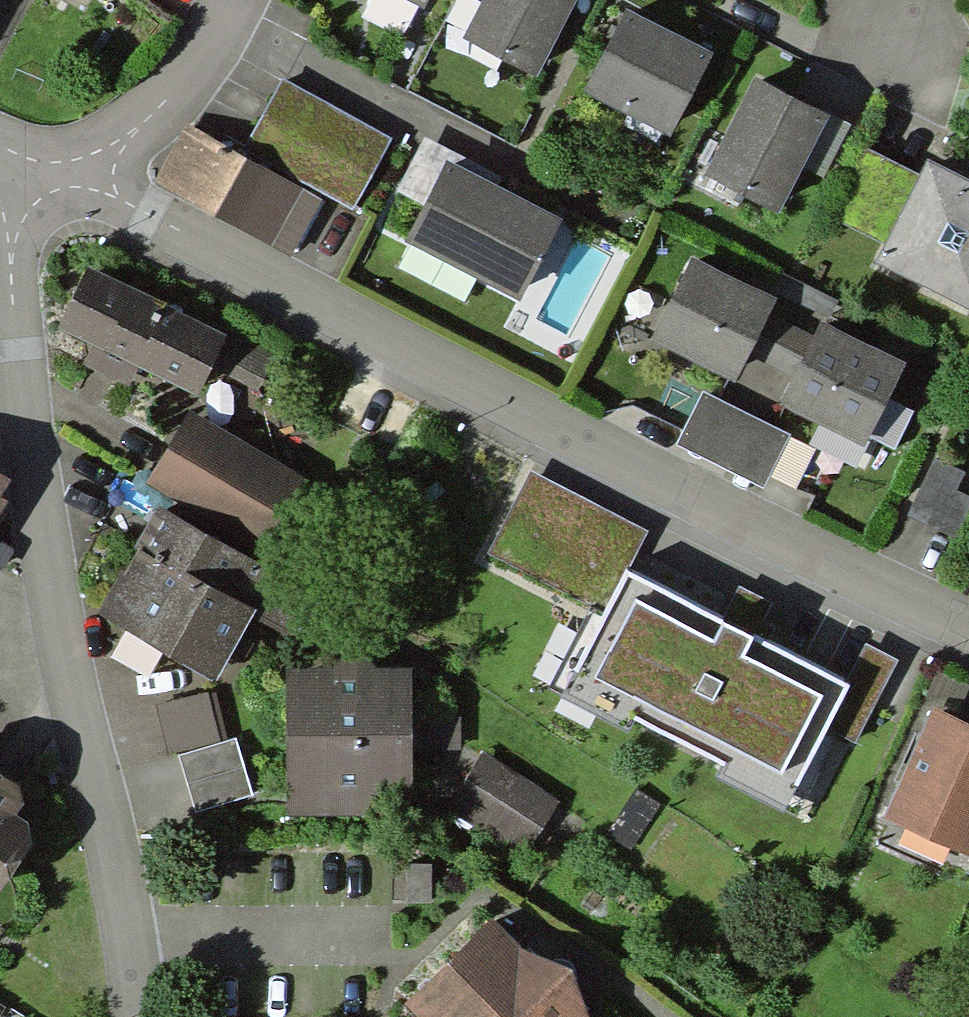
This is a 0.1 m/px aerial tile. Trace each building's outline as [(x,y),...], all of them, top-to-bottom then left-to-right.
[(425,0),(388,0),(419,14),(425,0)] [(571,0),(480,0),(459,40),(531,77),(571,0)] [(703,57),(620,16),(580,97),(664,138),(703,57)] [(824,124),(748,81),(694,175),(770,218),(824,124)] [(360,214),(395,145),(282,89),(247,158),(300,185),(360,214)] [(269,245),(300,185),(247,158),(183,125),(152,185),(269,245)] [(518,306),(559,223),(441,166),(401,250),(518,306)] [(923,168),(870,271),(968,321),(968,191),(923,168)] [(734,390),(774,301),(689,263),(649,351),(734,390)] [(190,405),(220,340),(83,277),(53,342),(190,405)] [(861,452),(902,369),(816,326),(775,409),(861,452)] [(698,393),(672,449),(762,490),(787,434),(698,393)] [(137,492),(257,555),(297,480),(176,417),(137,492)] [(907,520),(953,541),(968,507),(968,502),(956,496),(965,478),(933,463),(907,520)] [(527,465),(485,549),(590,602),(633,519),(527,465)] [(0,473),(0,514),(8,501),(1,497),(11,479),(0,473)] [(300,601),(147,520),(91,625),(204,684),(234,628),(274,649),(300,601)] [(839,670),(617,555),(553,678),(775,793),(839,670)] [(275,677),(282,818),(409,812),(402,671),(275,677)] [(150,704),(164,750),(225,731),(211,685),(150,704)] [(928,718),(886,822),(968,856),(968,734),(928,718)] [(232,734),(173,753),(190,808),(250,790),(232,734)] [(560,802),(487,757),(448,821),(521,866),(560,802)] [(16,790),(0,781),(0,887),(30,830),(5,822),(16,790)] [(428,857),(400,858),(402,899),(429,899),(428,857)] [(400,1004),(412,1016),(582,1016),(490,920),(400,1004)]
